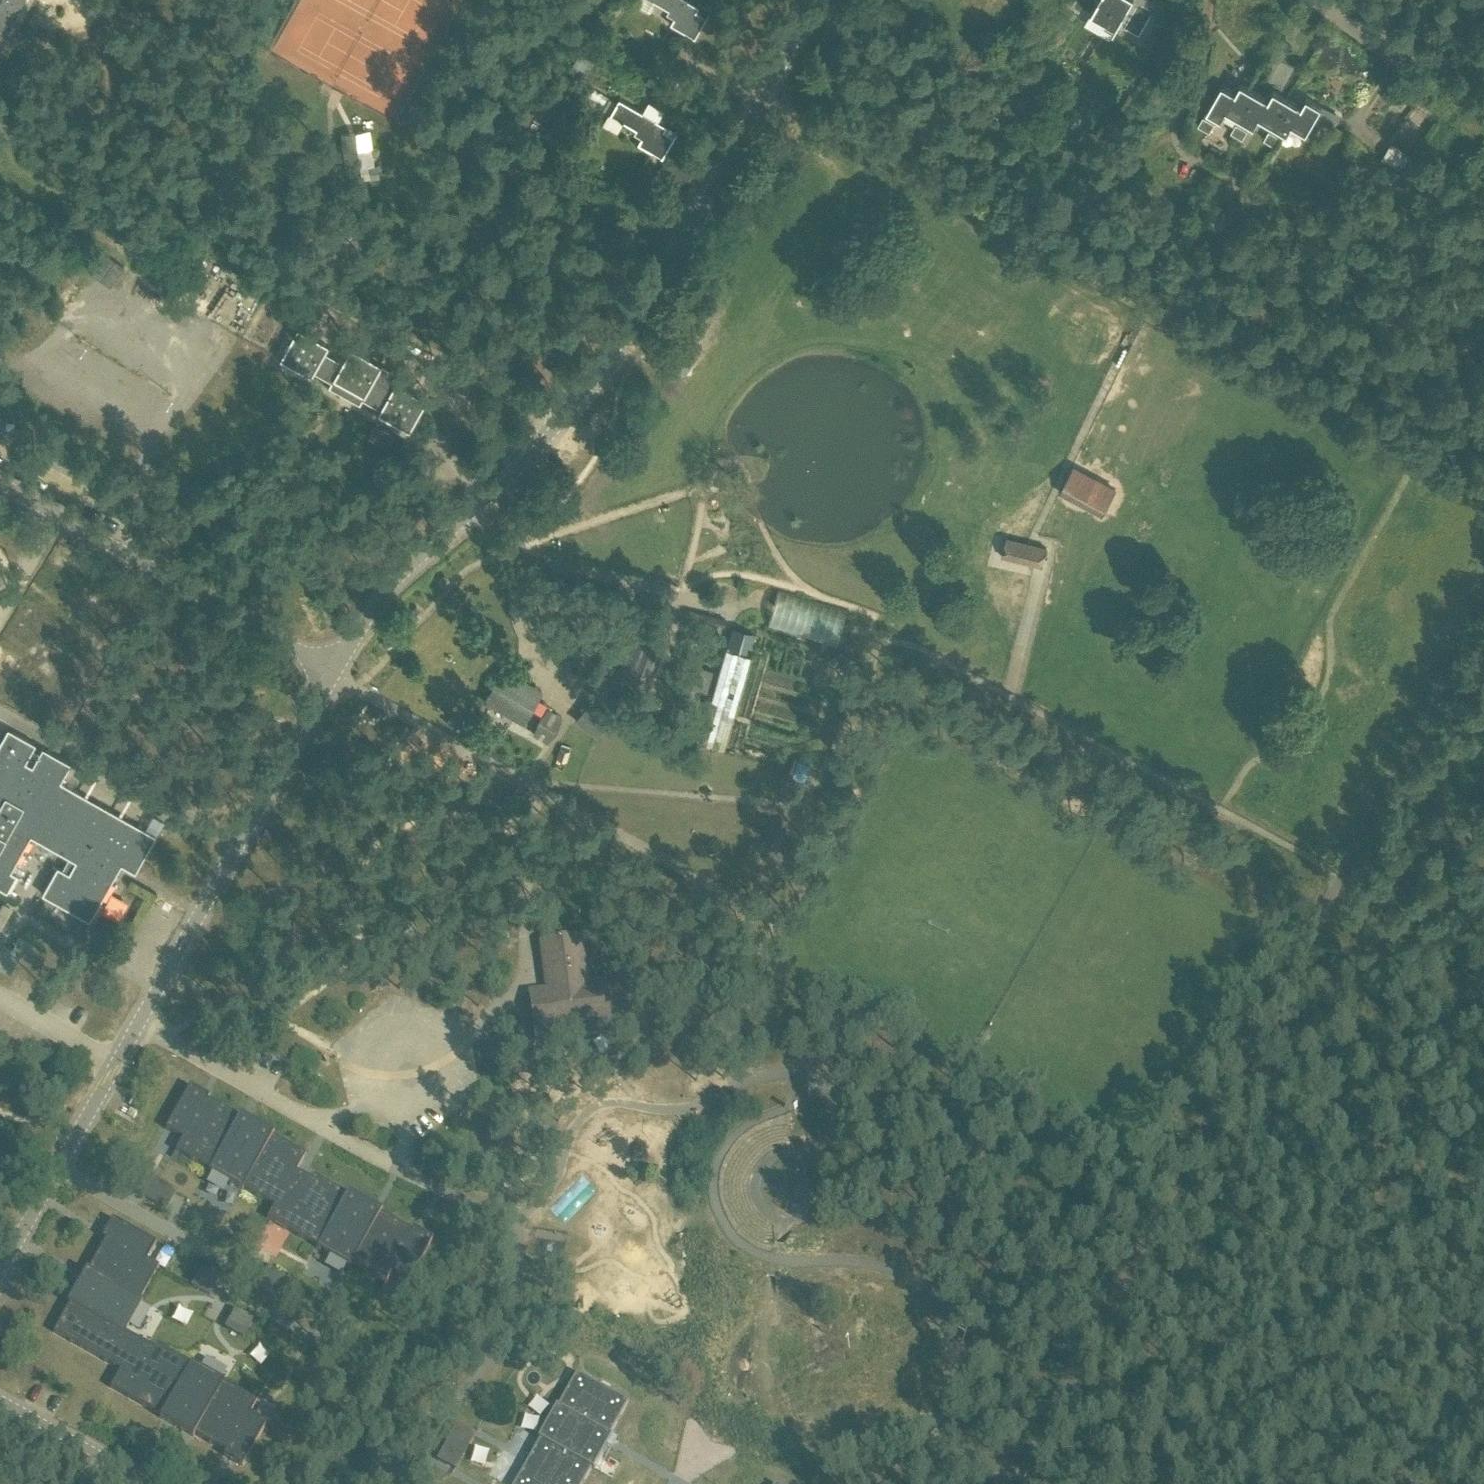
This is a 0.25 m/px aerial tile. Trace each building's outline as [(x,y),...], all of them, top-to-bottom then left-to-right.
[(11,16),(13,17),(13,16),(23,0),(0,0),(0,36),(11,16)] [(674,13),(669,23),(693,37),(708,12),(707,11),(709,8),(699,1),(696,5),(688,0),(651,0),(674,13)] [(1091,13),(1116,27),(1132,0),(1098,0),(1091,13)] [(1077,25),(1104,40),(1111,28),(1083,13),(1077,25)] [(568,52),(561,64),(574,71),(581,59),(568,52)] [(1221,84),(1206,110),(1221,119),(1226,110),(1254,126),(1259,117),(1287,133),(1292,124),(1305,132),(1312,120),(1328,130),(1336,117),(1320,107),(1321,106),(1306,97),(1301,106),(1274,90),(1268,99),(1241,83),(1235,92),(1221,84)] [(618,98),(609,113),(635,128),(629,138),(661,157),(676,132),(618,98)] [(600,113),(594,123),(609,132),(615,121),(600,113)] [(1206,115),(1201,124),(1213,131),(1219,122),(1206,115)] [(556,118),(548,133),(559,137),(567,124),(556,118)] [(1239,122),(1234,131),(1246,138),(1251,129),(1239,122)] [(993,123),(980,133),(987,141),(999,131),(993,123)] [(1088,127),(1081,140),(1095,147),(1102,134),(1088,127)] [(1272,130),(1267,139),(1278,145),(1283,136),(1272,130)] [(372,148),(342,151),(344,168),(374,165),(372,148)] [(1392,166),(1382,183),(1402,194),(1412,178),(1392,166)] [(1217,202),(1205,222),(1218,230),(1230,209),(1217,202)] [(297,328),(279,359),(311,377),(319,361),(337,371),(328,387),(360,404),(368,389),(386,399),(377,414),(408,432),(426,400),(395,383),(400,375),(350,348),(341,363),(324,353),(328,345),(297,328)] [(1063,466),(1051,495),(1096,513),(1108,485),(1063,466)] [(1005,537),(1000,558),(1043,567),(1048,546),(1005,537)] [(635,636),(621,675),(648,686),(664,646),(635,636)] [(727,647),(701,741),(726,748),(752,654),(727,647)] [(457,652),(451,660),(458,665),(464,656),(457,652)] [(504,665),(484,700),(525,724),(545,689),(504,665)] [(592,700),(578,719),(599,735),(613,715),(592,700)] [(549,706),(534,733),(550,742),(565,715),(549,706)] [(6,891),(16,875),(10,871),(30,836),(68,858),(61,869),(56,866),(41,893),(89,920),(120,864),(134,872),(155,835),(60,781),(70,763),(42,748),(31,766),(24,762),(34,744),(7,728),(0,739),(0,888),(6,891)] [(544,987),(528,990),(533,1034),(611,1023),(604,979),(589,981),(582,934),(539,942),(544,987)] [(19,937),(13,949),(4,944),(0,952),(0,968),(10,973),(19,955),(29,960),(37,946),(19,937)] [(190,1085),(165,1129),(182,1138),(175,1150),(205,1167),(209,1169),(208,1170),(242,1190),(243,1188),(274,1206),(267,1219),(317,1247),(316,1248),(350,1267),(351,1266),(384,1285),(391,1273),(408,1282),(432,1239),(413,1228),(411,1231),(380,1214),(381,1211),(373,1206),(367,1204),(347,1192),(346,1194),(313,1176),(311,1180),(296,1171),(306,1155),(272,1136),(274,1134),(240,1115),(238,1117),(207,1100),(209,1096),(190,1085)] [(170,1200),(175,1192),(151,1178),(141,1195),(163,1208),(168,1199),(170,1200)] [(69,1304),(53,1332),(120,1370),(110,1387),(160,1416),(159,1418),(193,1437),(194,1435),(225,1452),(223,1456),(242,1467),(267,1422),(250,1413),(257,1401),(224,1382),(225,1380),(191,1361),(190,1363),(156,1344),(154,1348),(125,1332),(142,1301),(140,1300),(159,1266),(147,1259),(156,1243),(112,1218),(101,1237),(105,1239),(88,1270),(86,1269),(67,1303),(69,1304)] [(202,1268),(192,1286),(209,1296),(214,1287),(211,1285),(216,1277),(202,1268)] [(288,1293),(293,1284),(269,1270),(255,1294),(279,1308),(283,1301),(281,1299),(285,1291),(288,1293)] [(230,1319),(226,1327),(243,1337),(253,1320),(238,1311),(233,1320),(230,1319)] [(592,1469),(594,1470),(613,1436),(611,1435),(629,1402),(577,1373),(567,1392),(562,1400),(559,1406),(558,1406),(539,1439),(540,1440),(516,1483),(584,1483),(592,1469)] [(457,1424),(447,1442),(465,1451),(473,1437),(464,1432),(466,1429),(457,1424)] [(447,1442),(437,1459),(446,1464),(448,1461),(457,1466),(465,1451),(447,1442)]
